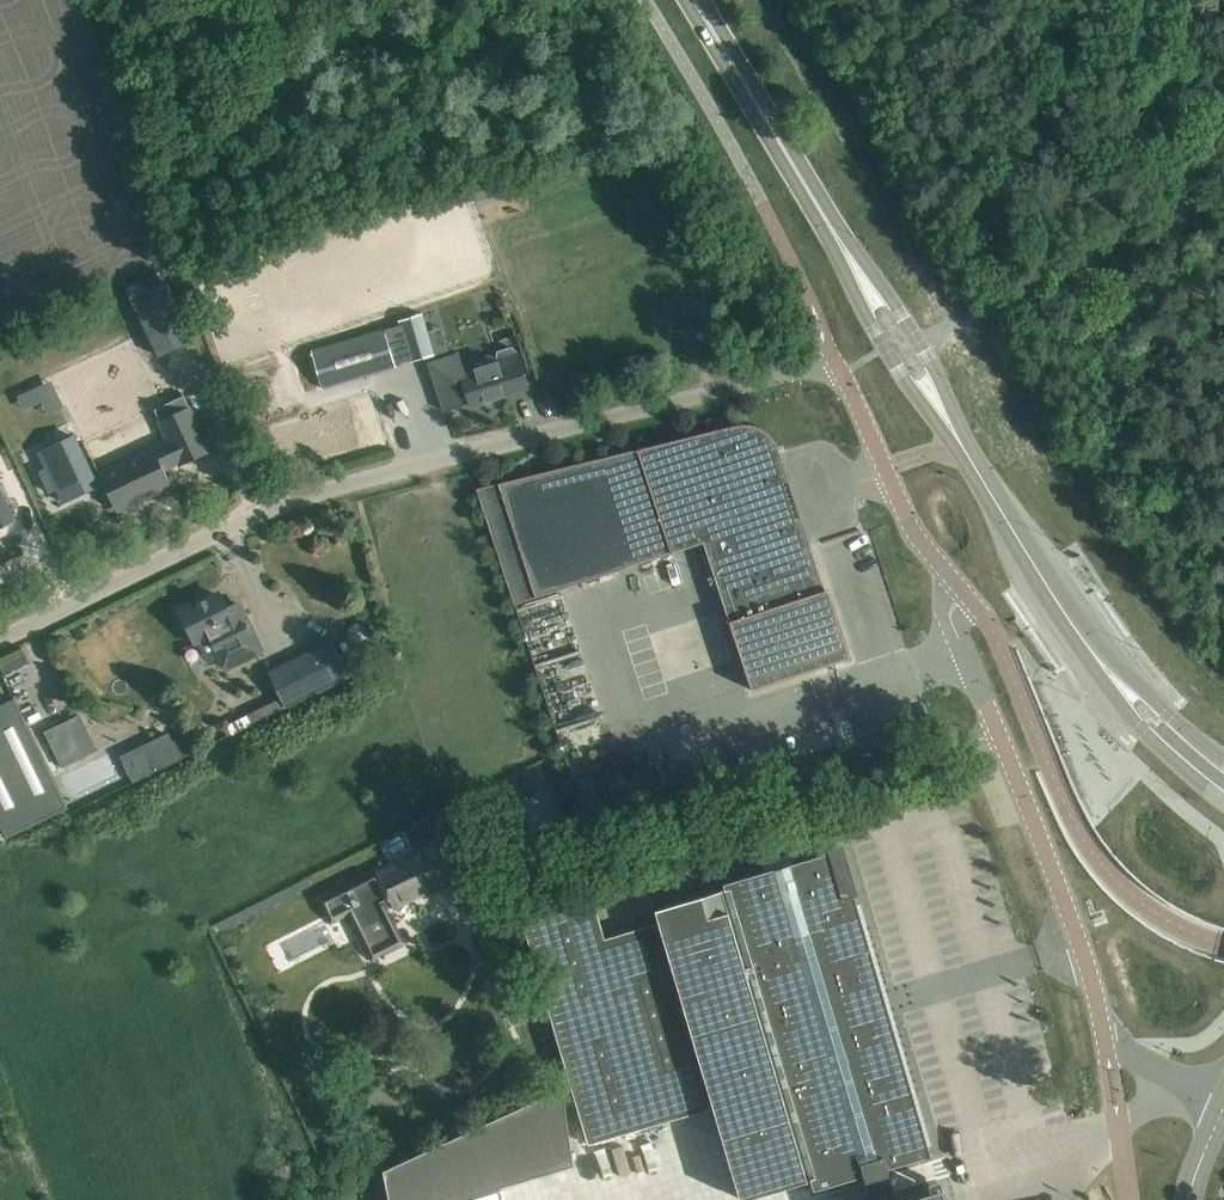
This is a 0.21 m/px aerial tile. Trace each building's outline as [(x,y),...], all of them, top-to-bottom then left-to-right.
[(164,277),(129,294),(158,354),(193,338),(164,277)] [(399,319),(404,338),(411,361),(434,354),(422,312),(399,319)] [(312,350),(316,365),(323,388),(396,366),(385,329),(312,350)] [(455,355),(429,363),(435,381),(445,411),(464,405),(464,404),(469,403),(470,405),(530,386),(522,364),(519,353),(512,346),(497,351),(496,360),(461,372),(458,364),(455,355)] [(59,394),(53,379),(36,387),(42,402),(59,394)] [(168,477),(183,470),(185,474),(214,460),(193,414),(163,428),(173,449),(103,482),(115,507),(137,496),(143,509),(176,493),(168,477)] [(736,424),(733,425),(477,488),(515,604),(704,542),(752,690),(847,659),(829,603),(826,604),(822,593),(825,591),(778,446),(777,443),(775,441),(774,438),(772,436),(770,434),(767,431),(765,430),(762,428),(760,427),(757,425),(754,424),(751,424),(748,423),(745,423),(742,423),(736,424)] [(47,467),(39,471),(50,492),(57,489),(63,502),(98,486),(74,435),(40,452),(47,467)] [(14,518),(0,489),(0,525),(14,518)] [(182,612),(192,634),(196,642),(211,635),(226,667),(249,656),(244,646),(256,640),(239,604),(227,610),(220,595),(182,612)] [(312,651),(272,670),(285,697),(288,704),(328,685),(347,676),(350,675),(365,668),(355,648),(340,655),(333,640),(312,651)] [(284,697),(250,714),(254,721),(288,704),(284,697)] [(0,704),(0,823),(6,836),(67,807),(13,698),(0,704)] [(85,756),(74,732),(88,726),(83,715),(46,732),(63,767),(85,756)] [(120,755),(133,781),(181,758),(169,732),(120,755)] [(446,840),(325,900),(334,918),(352,909),(374,953),(401,940),(384,905),(392,901),(393,904),(462,870),(446,840)] [(520,913),(520,914),(588,1145),(660,1124),(659,1123),(714,1107),(741,1199),(811,1179),(814,1190),(931,1156),(861,922),(841,849),(724,884),(726,892),(657,912),(660,923),(606,939),(592,892),(520,913)] [(384,1171),(390,1199),(453,1199),(574,1165),(563,1089),(384,1171)]
